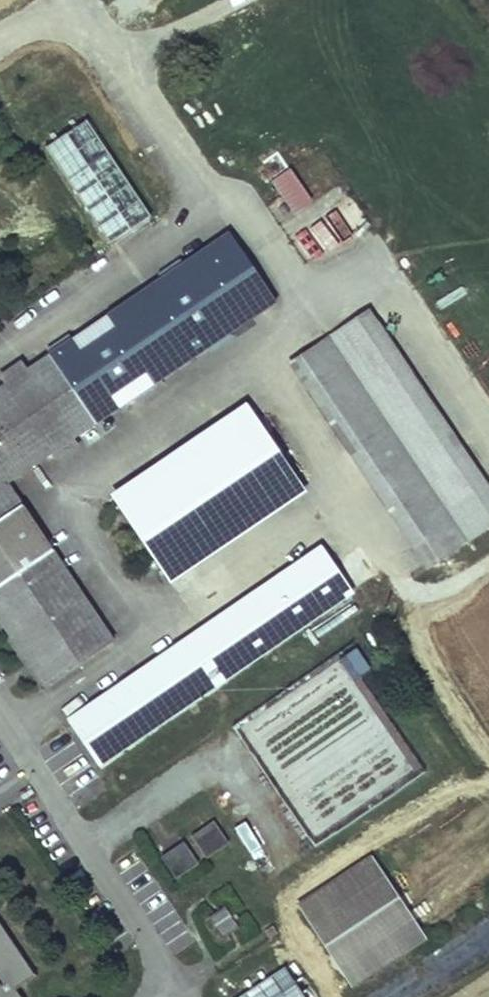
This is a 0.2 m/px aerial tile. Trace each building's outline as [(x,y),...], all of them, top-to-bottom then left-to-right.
[(85,125),(45,151),(108,245),(149,219),(85,125)] [(296,213),(315,198),(290,165),(271,179),(296,213)] [(318,221),(294,241),(314,264),(337,244),(318,221)] [(232,228),(49,353),(73,387),(98,423),(279,298),(258,267),(232,228)] [(467,541),(488,526),(488,477),(375,305),(330,335),(467,541)] [(330,335),(288,360),(427,567),(467,541),(330,335)] [(0,390),(0,620),(46,687),(115,641),(8,483),(50,455),(74,439),(98,423),(73,387),(49,353),(29,371),(5,386),(0,390)] [(24,363),(0,378),(5,386),(29,371),(24,363)] [(247,401),(110,493),(144,539),(173,580),(309,487),(281,448),(247,401)] [(74,439),(50,455),(56,463),(80,447),(74,439)] [(324,547),(263,588),(293,633),(354,591),(324,547)] [(263,588),(70,721),(100,765),(293,633),(263,588)] [(355,645),(339,656),(353,678),(371,667),(355,645)] [(250,851),(261,845),(246,819),(234,825),(250,851)] [(212,823),(192,836),(207,858),(226,844),(212,823)] [(183,842),(162,856),(178,877),(198,864),(183,842)] [(378,850),(303,896),(358,982),(435,932),(378,850)] [(226,906),(209,917),(223,939),(241,928),(226,906)] [(17,988),(37,974),(0,920),(0,996),(22,996),(17,988)] [(236,996),(306,996),(284,964),(236,996)] [(449,996),(488,996),(488,966),(449,996)]
